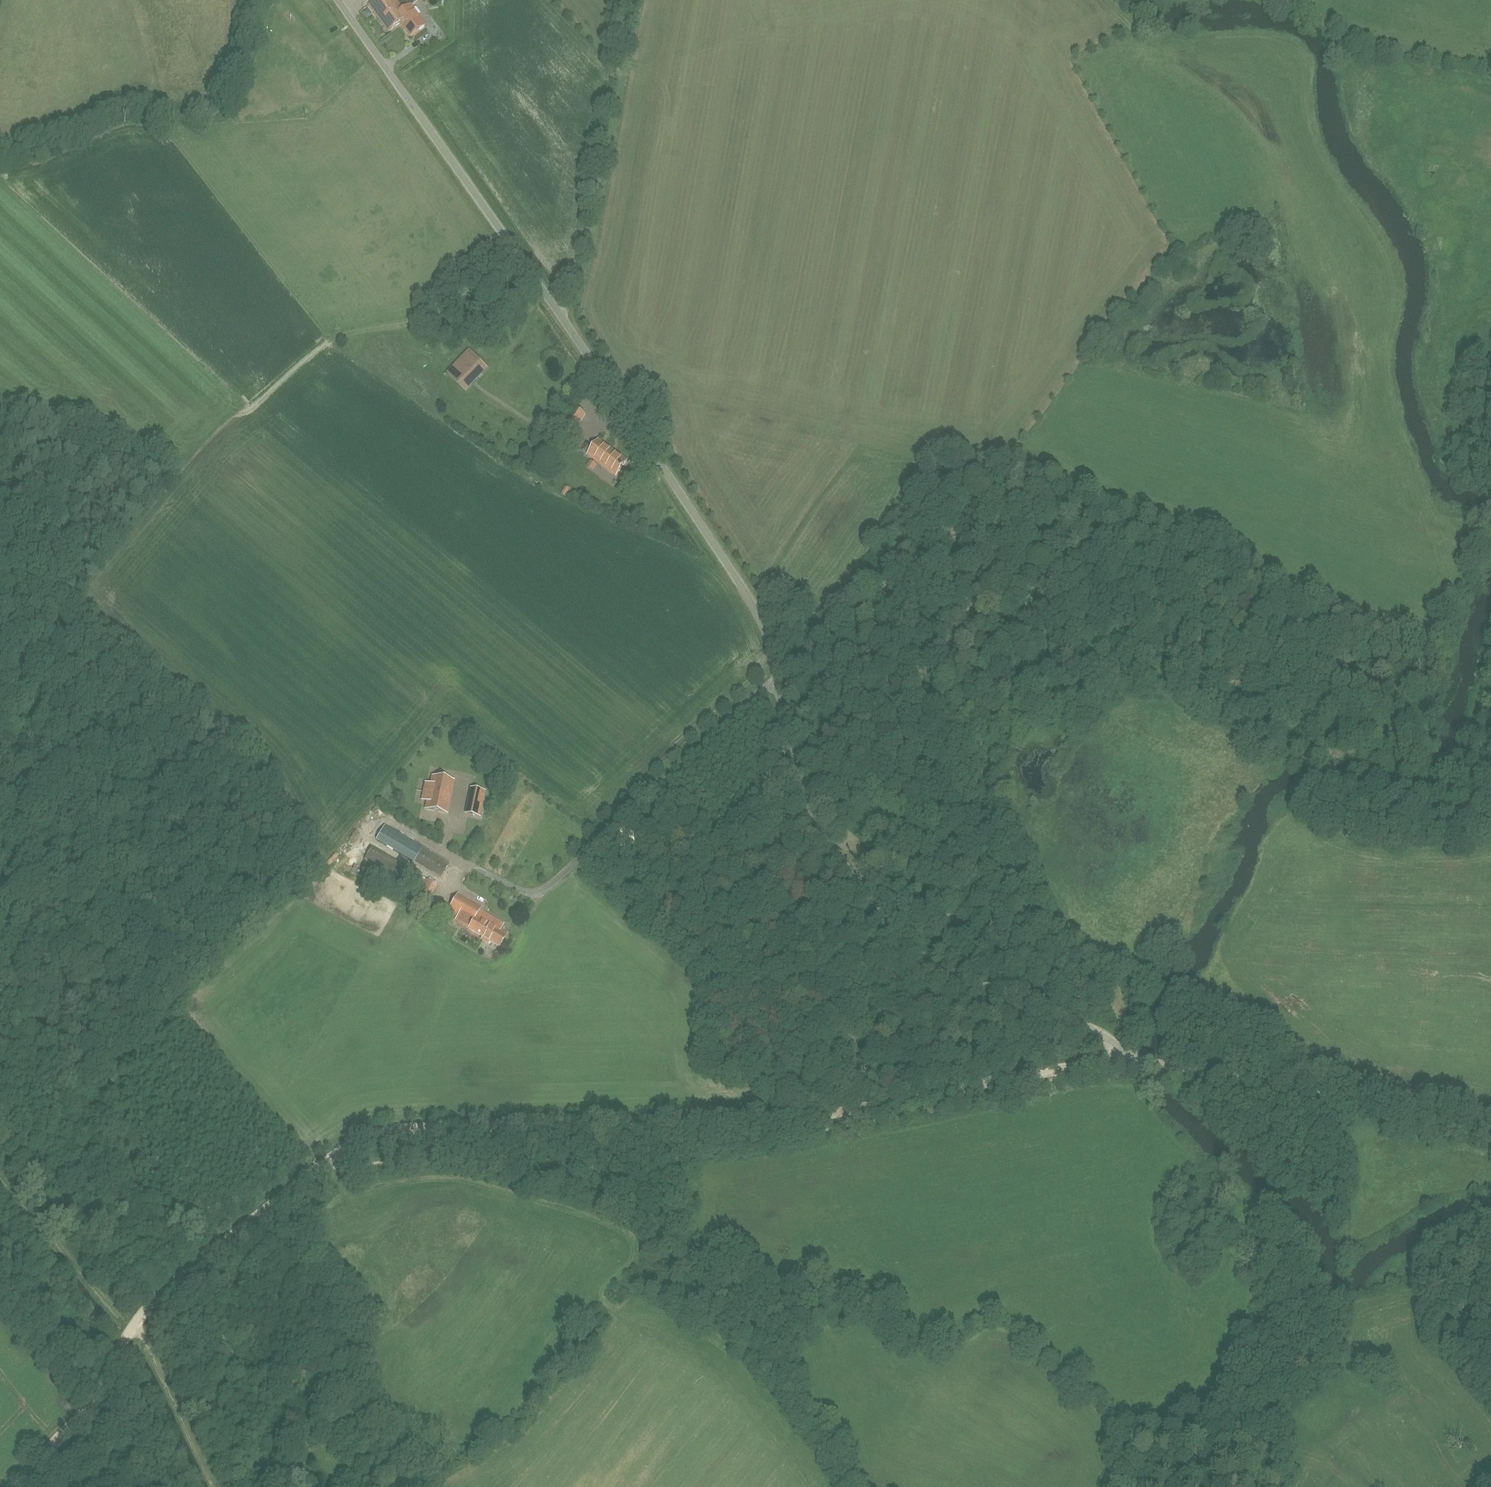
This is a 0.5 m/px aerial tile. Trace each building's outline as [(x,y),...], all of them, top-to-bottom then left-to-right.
[(396,0),(377,0),(369,7),(388,33),(401,24),(403,27),(402,27),(410,38),(425,27),(410,7),(405,11),(396,0)] [(469,350),(452,368),(471,386),(488,368),(469,350)] [(565,420),(576,428),(586,414),(575,406),(565,420)] [(588,455),(616,476),(627,461),(598,440),(588,455)] [(592,471),(594,464),(589,462),(586,468),(592,471)] [(453,782),(432,777),(426,809),(447,813),(453,782)] [(468,814),(480,817),(485,791),(473,789),(468,814)] [(422,847),(385,826),(376,840),(413,862),(441,878),(449,864),(422,847)] [(401,882),(408,870),(372,848),(365,860),(401,882)] [(415,899),(426,906),(437,887),(426,880),(415,899)] [(478,927),(481,920),(476,917),(482,908),(458,894),(448,912),(466,922),(471,925),(468,930),(483,938),(487,931),(482,928),(482,929),(478,927)] [(487,931),(483,938),(481,940),(489,945),(490,943),(499,948),(506,937),(499,933),(500,931),(481,920),(478,927),(482,929),(482,928),(487,931)]
